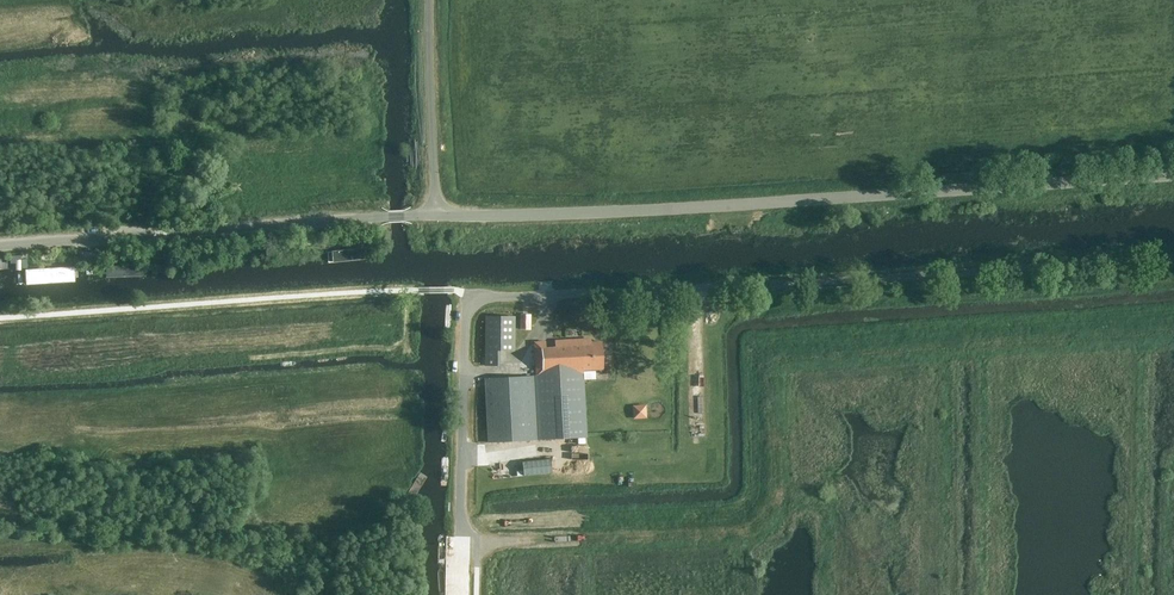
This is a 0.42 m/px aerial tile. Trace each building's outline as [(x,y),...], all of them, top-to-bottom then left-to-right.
[(366,248),(322,251),(323,262),(367,259),(366,248)] [(92,255),(85,256),(85,267),(93,266),(92,255)] [(136,266),(102,267),(102,277),(136,276),(136,266)] [(37,272),(38,283),(87,280),(86,269),(37,272)] [(533,283),(534,292),(547,291),(547,282),(533,283)] [(531,329),(530,314),(518,313),(519,328),(531,329)] [(485,315),(484,365),(495,365),(495,350),(513,350),(513,316),(485,315)] [(535,375),(484,378),(487,442),(585,437),(582,380),(582,369),(591,368),(602,368),(600,341),(590,341),(590,338),(553,340),(554,346),(545,347),(545,341),(533,341),(534,360),(535,370),(535,375)] [(628,407),(628,419),(643,419),(643,407),(628,407)]
